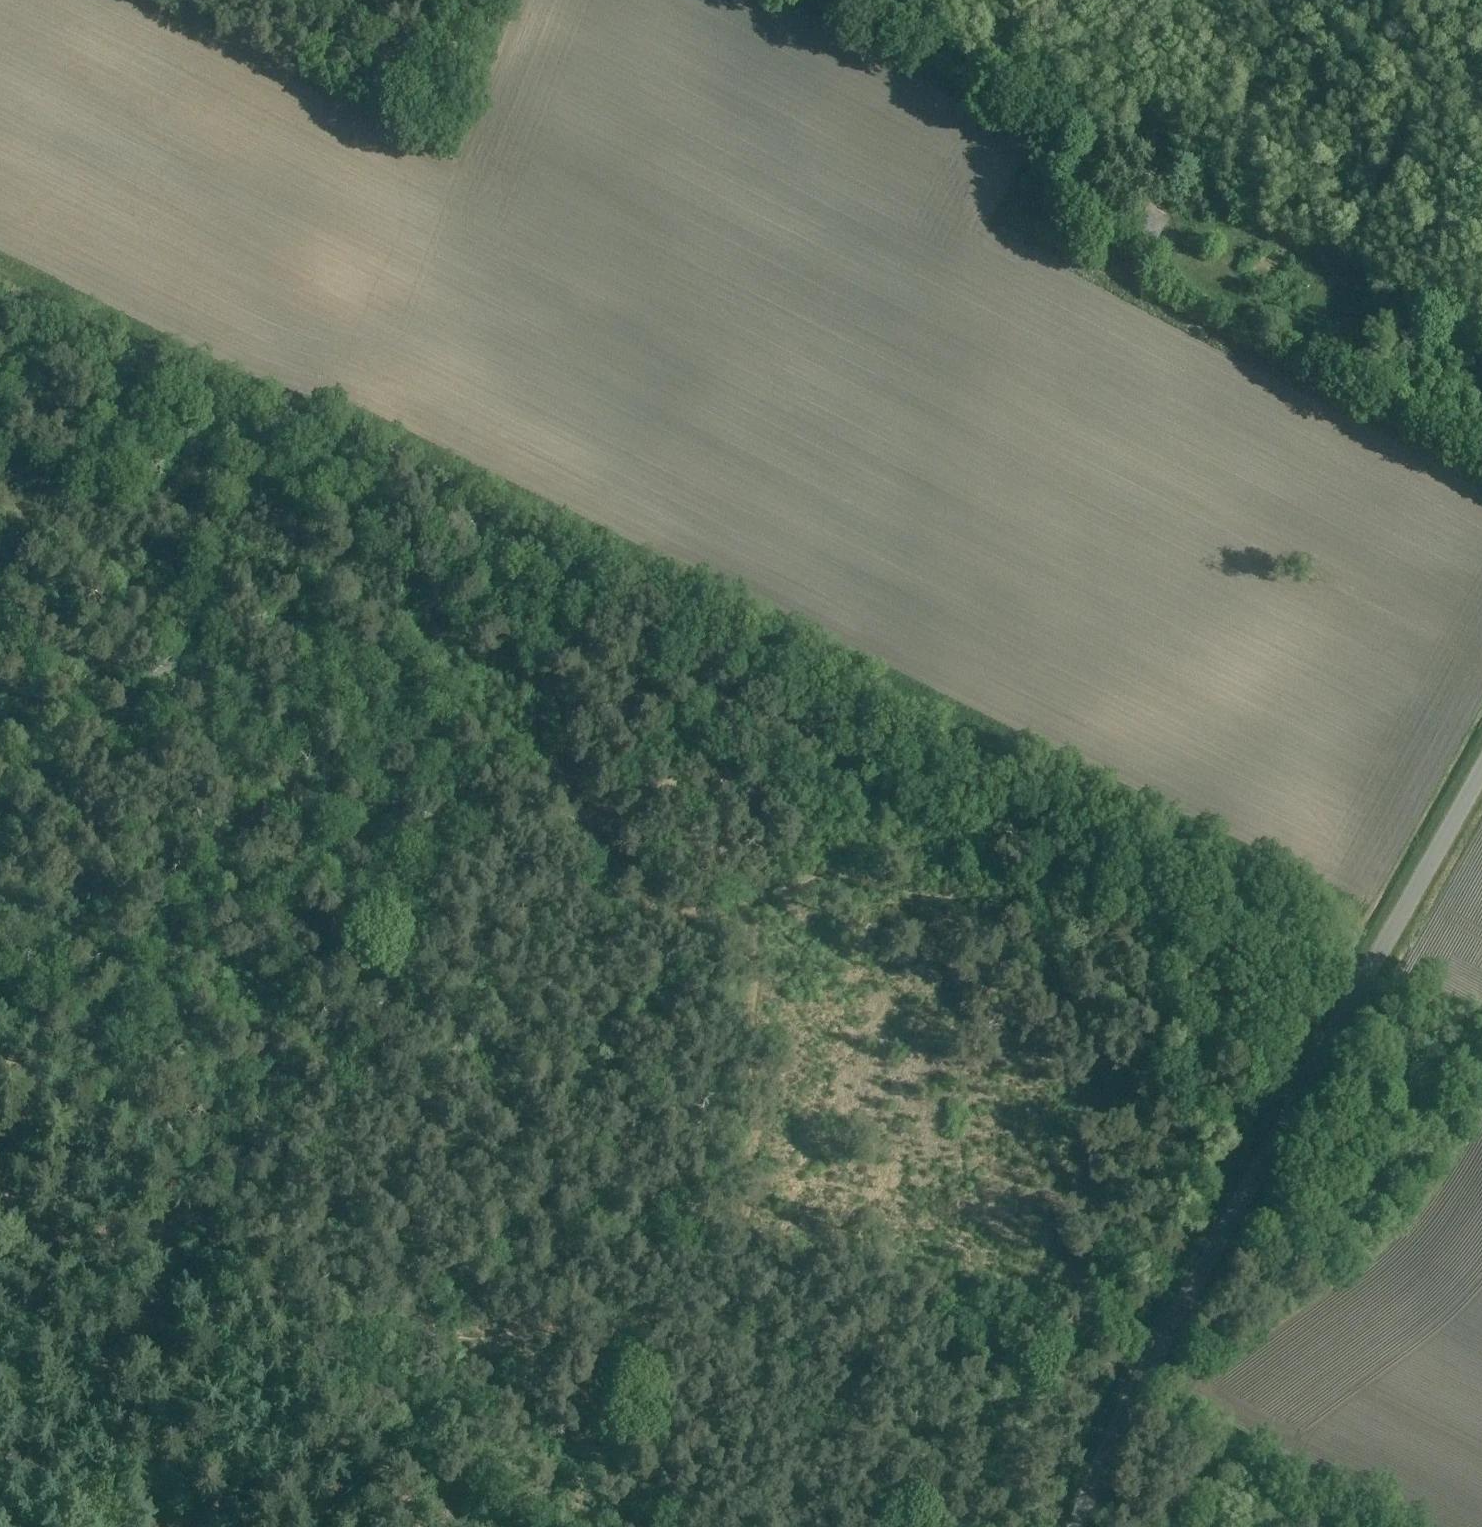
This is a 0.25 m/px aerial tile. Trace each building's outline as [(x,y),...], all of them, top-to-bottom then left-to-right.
[(1171,200),(1159,208),(1166,218),(1178,210),(1171,200)] [(1139,243),(1155,215),(1147,210),(1131,239),(1139,243)]
